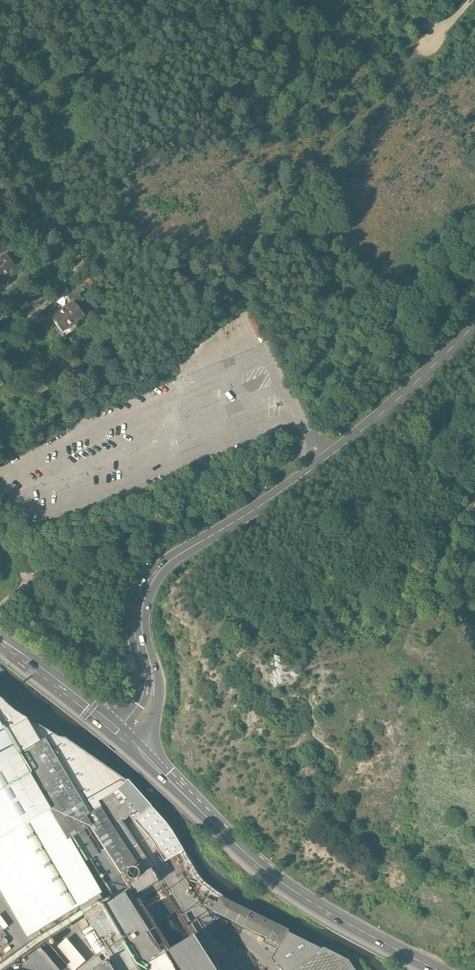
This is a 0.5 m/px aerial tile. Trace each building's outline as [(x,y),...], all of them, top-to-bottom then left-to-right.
[(17,271),(9,258),(0,264),(0,282),(17,271)] [(51,324),(62,338),(86,318),(75,305),(51,324)] [(8,706),(0,698),(0,888),(29,937),(81,907),(124,879),(120,872),(145,855),(124,821),(138,812),(118,790),(128,781),(62,735),(60,738),(16,713),(8,706)] [(170,827),(128,781),(118,790),(138,812),(141,816),(135,822),(151,840),(165,862),(185,850),(173,833),(170,827)] [(195,939),(166,957),(126,893),(131,889),(124,879),(81,907),(94,927),(84,934),(98,957),(79,969),(80,969),(215,969),(195,939)] [(237,905),(223,895),(219,903),(209,898),(205,906),(215,911),(214,912),(268,939),(266,943),(279,949),(275,957),(283,969),(293,969),(325,948),(237,905)] [(74,969),(87,959),(69,937),(55,948),(74,969)] [(348,960),(325,948),(293,969),(355,969),(348,960)] [(254,967),(253,960),(249,955),(244,951),(237,950),(230,951),(225,955),(221,960),(220,967),(220,969),(254,969),(254,967)]
